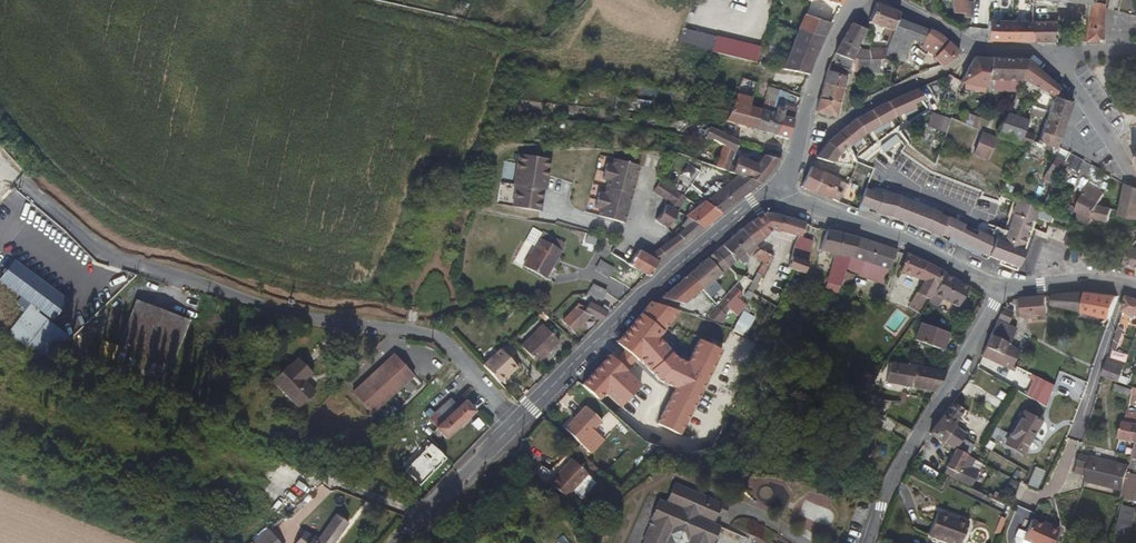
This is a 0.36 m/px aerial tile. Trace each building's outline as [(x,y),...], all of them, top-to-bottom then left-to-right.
[(939,17),(932,0),(929,0),(922,2),(925,9),(939,17)] [(952,13),(963,13),(963,18),(972,18),(972,3),(965,3),(965,0),(952,0),(952,13)] [(1089,3),(1083,42),(1101,42),(1103,8),(1104,0),(1089,0),(1089,3)] [(898,17),(900,12),(876,3),(869,22),(887,29),(885,35),(891,37),(898,17)] [(798,27),(813,32),(817,19),(803,14),(798,27)] [(887,50),(904,55),(908,42),(913,23),(898,17),(891,37),(888,47),(887,50)] [(825,36),(831,24),(817,19),(813,32),(825,36)] [(1032,22),(988,21),(988,42),(1032,42),(1032,22)] [(1056,42),(1057,22),(1032,22),(1032,42),(1056,42)] [(842,42),(854,47),(856,45),(866,30),(852,23),(842,42)] [(908,42),(920,47),(929,29),(913,23),(908,42)] [(798,27),(781,68),(809,75),(825,36),(813,32),(798,27)] [(929,29),(920,47),(918,49),(933,54),(949,42),(937,32),(929,29)] [(760,49),(714,38),(711,51),(756,62),(760,49)] [(852,57),(854,47),(842,42),(835,53),(852,57)] [(933,54),(932,54),(942,65),(958,52),(949,42),(933,54)] [(868,54),(860,53),(861,46),(856,45),(854,47),(852,57),(859,59),(868,60),(868,54)] [(879,59),(884,59),(887,50),(888,47),(869,49),(868,54),(868,60),(879,59)] [(834,64),(832,71),(834,72),(833,76),(827,74),(824,82),(843,88),(848,71),(852,58),(852,57),(835,53),(831,63),(834,64)] [(848,71),(856,72),(859,59),(852,57),(852,58),(848,71)] [(987,79),(991,58),(974,57),(973,58),(967,85),(972,86),(971,91),(984,92),(987,79)] [(991,58),(987,79),(1020,80),(1027,60),(991,58)] [(856,72),(867,72),(868,60),(859,59),(856,72)] [(867,72),(878,73),(879,59),(868,60),(867,72)] [(879,59),(878,73),(890,74),(892,62),(884,59),(879,59)] [(1042,89),(1054,98),(1048,114),(1066,120),(1073,100),(1027,60),(1020,80),(1019,81),(1042,89)] [(840,102),(843,88),(824,82),(820,98),(840,102)] [(855,121),(838,132),(849,145),(863,136),(878,128),(893,119),(916,109),(914,105),(922,101),(916,90),(886,105),(870,112),(855,121)] [(781,106),(779,106),(776,114),(770,112),(764,132),(776,135),(787,93),(785,93),(781,106)] [(787,93),(776,135),(788,139),(800,98),(787,93)] [(760,110),(748,107),(742,105),(743,97),(738,96),(737,104),(737,106),(732,112),(726,119),(755,129),(760,110)] [(836,116),(840,102),(820,98),(816,111),(836,116)] [(773,104),(763,101),(760,110),(770,112),(773,104)] [(1031,114),(1039,117),(1047,119),(1040,142),(1052,146),(1057,147),(1066,120),(1048,114),(1032,109),(1031,114)] [(755,129),(764,132),(770,112),(760,110),(755,129)] [(1024,133),(1029,119),(1008,112),(997,135),(1020,143),(1024,133)] [(949,119),(931,113),(926,127),(944,134),(949,119)] [(1029,119),(1024,133),(1032,135),(1039,117),(1031,114),(1029,119)] [(713,139),(726,146),(735,150),(738,141),(717,131),(709,127),(705,138),(713,139)] [(828,141),(816,158),(837,162),(856,162),(853,154),(849,145),(838,132),(828,141)] [(972,157),(987,162),(995,138),(980,133),(972,157)] [(1020,143),(1028,145),(1030,146),(1034,136),(1032,135),(1024,133),(1020,143)] [(735,166),(730,164),(735,150),(726,146),(718,168),(740,176),(760,183),(779,159),(764,155),(755,163),(738,157),(735,166)] [(511,207),(539,211),(542,189),(544,189),(549,158),(517,153),(512,185),(514,185),(511,207)] [(1064,163),(1056,159),(1044,181),(1053,185),(1064,163)] [(612,162),(597,217),(622,224),(638,169),(612,162)] [(700,174),(689,164),(668,186),(680,196),(700,174)] [(801,187),(813,192),(822,173),(810,167),(801,187)] [(847,183),(822,173),(813,192),(837,201),(847,183)] [(720,214),(760,183),(740,176),(729,183),(717,182),(701,194),(704,202),(720,214)] [(1127,184),(1122,212),(1121,214),(1135,217),(1135,187),(1127,184)] [(1071,209),(1079,211),(1094,218),(1100,205),(1105,194),(1088,187),(1085,193),(1078,190),(1071,209)] [(660,188),(654,196),(665,204),(657,217),(655,220),(665,226),(674,214),(673,214),(681,202),(660,188)] [(875,212),(881,195),(865,190),(858,206),(875,212)] [(899,198),(882,194),(881,195),(875,212),(874,213),(891,217),(923,229),(941,236),(948,219),(931,211),(899,198)] [(1050,223),(1054,211),(1018,199),(1002,244),(992,240),(985,257),(999,262),(998,266),(1016,272),(1036,218),(1050,223)] [(720,214),(704,202),(695,208),(685,214),(688,217),(702,228),(720,214)] [(1114,209),(1100,205),(1094,218),(1112,222),(1114,209)] [(1091,224),(1094,218),(1079,211),(1077,214),(1076,218),(1091,224)] [(765,214),(752,222),(763,237),(772,229),(779,232),(780,229),(785,217),(773,214),(765,214)] [(685,242),(702,228),(688,217),(673,229),(678,234),(685,242)] [(805,224),(785,217),(780,229),(800,236),(805,224)] [(992,238),(948,219),(941,236),(940,239),(985,259),(985,257),(992,240),(992,238)] [(752,222),(742,230),(755,245),(763,237),(752,222)] [(560,250),(539,238),(542,233),(532,227),(525,241),(534,246),(523,265),(542,276),(550,262),(553,263),(560,250)] [(742,230),(733,238),(745,253),(748,250),(754,257),(759,250),(755,245),(742,230)] [(858,238),(827,231),(820,251),(837,255),(828,282),(841,286),(841,285),(846,273),(847,269),(859,273),(863,262),(850,259),(858,238)] [(586,234),(584,241),(596,243),(597,237),(586,234)] [(682,244),(685,242),(678,234),(674,236),(682,244)] [(674,236),(647,254),(658,260),(682,244),(674,236)] [(733,238),(716,252),(726,264),(730,268),(745,253),(733,238)] [(881,245),(858,238),(850,259),(863,262),(864,262),(890,269),(896,251),(881,245)] [(1072,247),(1070,252),(1084,257),(1086,251),(1072,247)] [(629,264),(646,273),(649,275),(658,260),(647,254),(637,249),(629,264)] [(758,261),(762,263),(767,266),(771,260),(772,257),(759,250),(754,257),(758,261)] [(680,304),(726,264),(716,252),(663,298),(680,304)] [(927,264),(906,255),(901,272),(924,282),(917,293),(929,300),(946,274),(927,264)] [(804,273),(808,262),(792,256),(790,265),(789,268),(796,270),(804,273)] [(599,258),(594,267),(607,275),(612,266),(599,258)] [(542,276),(544,277),(553,263),(550,262),(542,276)] [(890,269),(864,262),(860,276),(885,284),(890,269)] [(67,302),(14,263),(0,281),(22,297),(35,307),(53,320),(67,302)] [(764,273),(767,266),(762,263),(759,270),(764,273)] [(758,273),(754,282),(758,284),(762,275),(758,273)] [(846,273),(841,285),(848,288),(853,276),(846,273)] [(957,307),(969,287),(946,274),(929,300),(927,305),(935,310),(942,299),(957,307)] [(740,281),(745,285),(751,279),(745,275),(744,277),(740,281)] [(753,281),(747,291),(753,294),(758,284),(754,282),(753,281)] [(592,285),(587,294),(600,300),(604,291),(592,285)] [(736,289),(709,318),(718,321),(729,310),(734,315),(743,304),(738,300),(742,295),(736,289)] [(1054,295),(1050,312),(1061,315),(1063,307),(1080,311),(1085,312),(1089,293),(1086,292),(1054,295)] [(917,293),(909,307),(921,314),(927,305),(929,300),(917,293)] [(1119,296),(1089,293),(1085,312),(1111,319),(1119,296)] [(1036,320),(1036,316),(1047,315),(1046,296),(1018,299),(1019,317),(1028,316),(1028,320),(1036,320)] [(35,307),(22,297),(16,305),(29,315),(32,311),(35,307)] [(674,310),(680,304),(663,298),(656,304),(671,309),(674,310)] [(1123,312),(1135,316),(1135,301),(1127,299),(1123,312)] [(0,322),(10,309),(0,301),(0,322)] [(189,321),(137,301),(120,348),(104,342),(97,362),(164,388),(189,321)] [(586,309),(577,305),(575,309),(576,309),(589,315),(600,320),(608,312),(606,310),(600,307),(589,302),(586,309)] [(617,344),(628,352),(638,340),(643,344),(650,334),(671,309),(656,304),(651,302),(617,344)] [(589,315),(576,309),(563,321),(573,331),(589,315)] [(671,309),(650,334),(659,341),(678,317),(682,312),(674,310),(671,309)] [(47,355),(66,337),(32,311),(29,315),(12,337),(25,346),(47,355)] [(745,337),(754,317),(741,311),(732,331),(745,337)] [(682,312),(678,317),(686,324),(691,319),(682,312)] [(1008,344),(1010,345),(1017,330),(998,320),(991,335),(1008,344)] [(537,362),(559,340),(541,323),(519,345),(537,362)] [(916,341),(943,350),(949,333),(922,324),(916,341)] [(1117,352),(1123,333),(1117,331),(1112,350),(1117,352)] [(1008,344),(991,335),(985,347),(1002,356),(1008,344)] [(1009,370),(1014,362),(1002,356),(985,347),(980,356),(1009,370)] [(500,383),(509,374),(510,376),(518,368),(517,367),(500,350),(484,366),(500,383)] [(606,352),(578,382),(614,414),(632,394),(624,386),(632,377),(606,352)] [(414,377),(395,356),(355,394),(374,415),(414,377)] [(1109,357),(1104,376),(1121,382),(1123,375),(1127,363),(1109,357)] [(312,374),(299,360),(291,368),(289,366),(274,381),(301,409),(316,394),(304,382),(312,374)] [(916,366),(890,361),(886,382),(904,385),(912,386),(916,366)] [(916,366),(912,386),(936,391),(947,372),(944,372),(916,366)] [(501,384),(510,376),(509,374),(500,383),(501,384)] [(1134,379),(1123,375),(1121,382),(1132,385),(1134,379)] [(1031,377),(1023,393),(1046,408),(1052,387),(1031,377)] [(691,419),(701,397),(687,391),(677,412),(691,419)] [(440,395),(432,402),(435,406),(444,398),(440,395)] [(448,438),(476,413),(465,401),(459,407),(451,399),(436,413),(443,421),(437,426),(448,438)] [(876,410),(885,414),(892,402),(881,400),(876,410)] [(943,441),(951,424),(962,410),(953,402),(931,433),(943,441)] [(601,422),(585,408),(565,430),(582,444),(601,422)] [(1135,443),(1135,424),(1133,423),(1135,417),(1131,416),(1132,412),(1129,411),(1120,439),(1135,444),(1135,443)] [(1007,444),(1023,454),(1040,422),(1024,413),(1007,444)] [(969,446),(959,441),(963,434),(951,424),(943,441),(955,450),(965,454),(969,446)] [(979,472),(971,468),(975,460),(965,454),(955,450),(945,477),(948,478),(972,489),(979,472)] [(1127,476),(1129,468),(1081,455),(1077,466),(1088,470),(1085,481),(1123,491),(1127,476)] [(574,491),(589,474),(573,459),(564,468),(558,476),(574,491)] [(559,464),(553,472),(558,476),(564,468),(559,464)] [(1121,498),(1134,500),(1135,489),(1135,478),(1127,476),(1123,491),(1121,498)] [(722,516),(727,506),(675,484),(666,503),(659,500),(651,519),(652,520),(644,539),(645,540),(643,542),(714,542),(721,527),(713,524),(717,514),(722,516)] [(300,511),(292,519),(297,525),(306,518),(300,511)] [(968,524),(938,513),(929,535),(949,542),(960,542),(968,524)] [(1036,541),(1041,542),(1055,542),(1062,524),(1053,521),(1052,524),(1034,518),(1034,520),(1017,514),(1010,533),(1014,534),(1014,541),(1014,542),(1036,542),(1036,541)] [(350,527),(340,517),(317,542),(335,542),(350,527)] [(251,542),(278,542),(269,529),(250,542),(251,542)] [(300,542),(317,542),(307,534),(300,542)]
